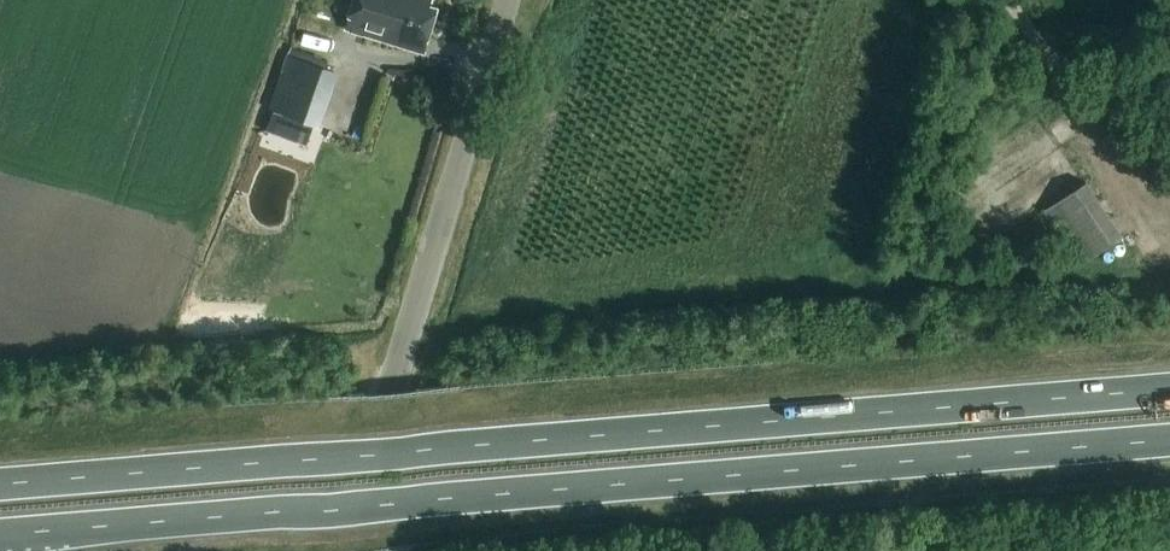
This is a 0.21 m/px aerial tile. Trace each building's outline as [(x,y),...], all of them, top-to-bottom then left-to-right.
[(348,29),(428,54),(442,12),(433,9),(436,0),(357,0),(348,29)] [(328,87),(334,71),(328,68),(290,55),(284,72),(328,87)] [(526,102),(531,86),(522,83),(517,99),(526,102)] [(314,127),(274,113),(267,131),(308,146),(314,127)] [(1053,224),(1065,216),(1093,258),(1124,237),(1088,183),(1045,212),(1053,224)]
